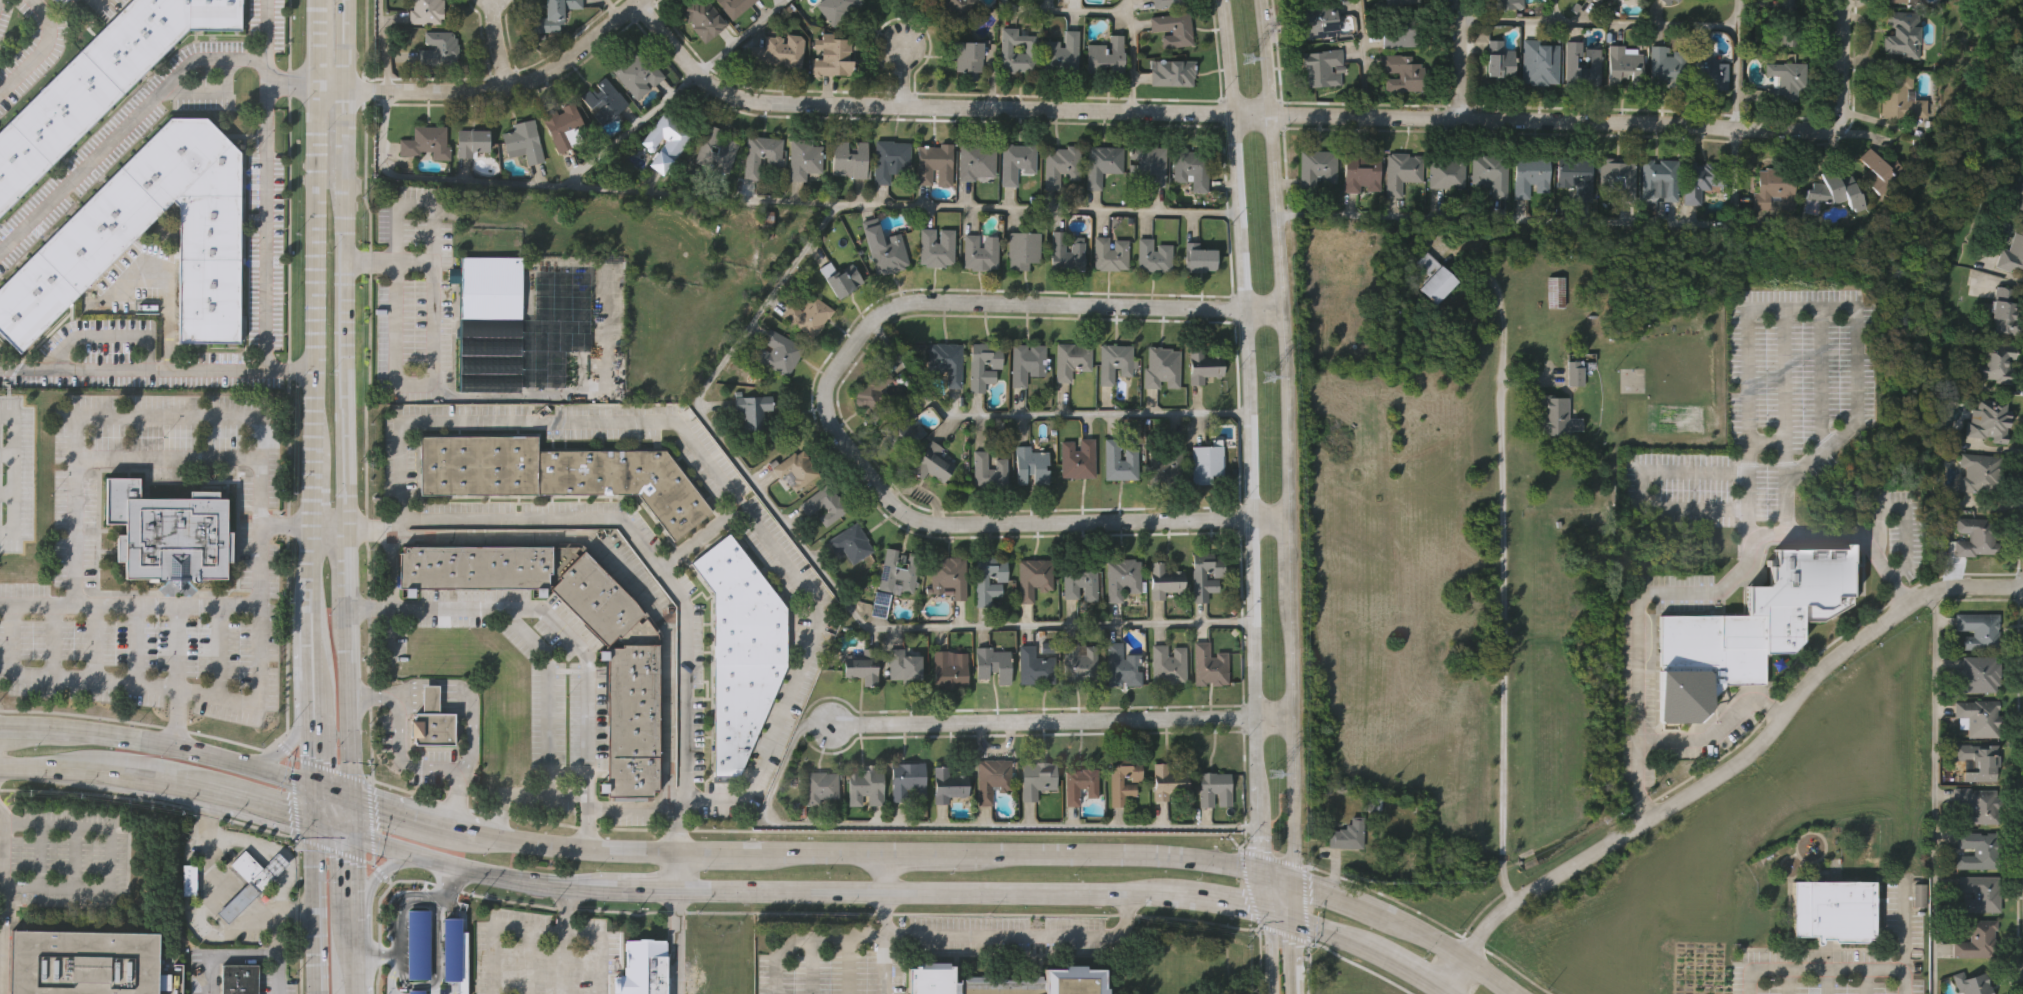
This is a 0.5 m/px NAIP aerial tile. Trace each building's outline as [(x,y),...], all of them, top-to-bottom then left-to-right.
[(188,28),(0,214),(0,131),(132,0),(242,0),(242,28),(188,28)] [(413,10),(414,0),(445,0),(444,18),(441,18),(441,24),(409,23),(409,10),(413,10)] [(544,16),(544,0),(580,0),(580,7),(562,8),(562,23),(557,23),(557,31),(532,32),(532,17),(544,16)] [(684,7),(692,0),(694,0),(695,1),(696,0),(708,0),(728,24),(705,43),(692,27),(695,24),(691,20),(688,22),(680,12),(685,8),(684,7)] [(733,19),(718,0),(756,0),(733,19)] [(815,4),(820,0),(859,0),(860,2),(832,25),(815,4)] [(936,2),(934,0),(979,0),(981,2),(957,26),(935,3),(936,2)] [(1153,9),(1152,0),(1189,0),(1190,5),(1153,9)] [(1495,9),(1494,0),(1522,0),(1523,5),(1495,9)] [(1673,9),(1679,0),(1659,0),(1673,9)] [(1778,44),(1780,0),(1797,0),(1796,14),(1803,14),(1802,45),(1778,44)] [(1340,18),(1338,18),(1339,35),(1300,37),(1300,28),(1296,28),(1295,5),(1340,3),(1340,18)] [(1920,58),(1902,58),(1902,52),(1884,52),(1883,34),(1894,34),(1894,27),(1888,27),(1888,12),(1919,11),(1920,58)] [(1189,13),(1193,45),(1162,48),(1160,36),(1171,35),(1171,29),(1150,31),(1148,17),(1189,13)] [(1420,14),(1420,28),(1414,28),(1414,36),(1419,36),(1419,46),(1381,47),(1381,27),(1394,27),(1394,16),(1406,16),(1406,14),(1420,14)] [(1036,34),(1036,72),(1023,72),(1023,69),(1015,69),(1014,72),(999,72),(1000,26),(1017,27),(1017,34),(1036,34)] [(1077,71),(1043,70),(1044,41),(1058,42),(1058,47),(1063,48),(1063,31),(1078,31),(1077,71)] [(415,64),(416,50),(432,50),(433,46),(423,45),(423,32),(452,32),(452,39),(456,39),(456,56),(455,56),(454,64),(415,64)] [(748,62),(749,45),(762,47),(763,35),(782,37),(782,42),(785,43),(786,33),(804,35),(801,67),(748,62)] [(851,75),(821,74),(822,49),(812,49),(812,38),(820,38),(820,33),(832,33),(832,38),(849,39),(849,60),(851,60),(851,75)] [(1110,75),(1110,67),(1104,67),(1104,75),(1086,75),(1085,45),(1103,44),(1104,54),(1110,54),(1110,49),(1109,49),(1109,35),(1123,35),(1124,74),(1110,75)] [(1514,49),(1513,79),(1497,79),(1497,74),(1487,74),(1488,40),(1501,41),(1501,49),(1514,49)] [(1521,83),(1523,40),(1539,40),(1539,44),(1559,45),(1557,83),(1549,83),(1548,85),(1530,85),(1530,83),(1521,83)] [(982,41),(982,70),(976,70),(976,80),(964,80),(964,70),(952,70),(952,41),(982,41)] [(1575,67),(1590,68),(1590,56),(1584,56),(1585,49),(1590,49),(1590,48),(1601,48),(1600,85),(1564,84),(1566,42),(1581,42),(1581,55),(1576,56),(1575,67)] [(1730,63),(1728,88),(1715,87),(1716,82),(1709,81),(1708,87),(1690,86),(1693,44),(1710,45),(1709,57),(1718,57),(1717,62),(1730,63)] [(652,87),(647,81),(644,83),(649,89),(636,100),(610,68),(620,59),(623,63),(631,56),(629,53),(638,45),(664,77),(652,87)] [(1648,84),(1651,45),(1670,47),(1669,52),(1665,52),(1665,56),(1673,56),(1673,52),(1687,53),(1685,87),(1648,84)] [(1607,84),(1609,46),(1632,47),(1632,53),(1642,54),(1640,85),(1630,85),(1630,74),(1627,74),(1627,80),(1621,79),(1620,84),(1607,84)] [(1340,85),(1307,87),(1306,69),(1302,69),(1301,50),(1341,48),(1342,66),(1330,66),(1331,73),(1340,73),(1340,85)] [(1411,53),(1411,62),(1420,62),(1420,66),(1424,66),(1424,89),(1385,89),(1385,77),(1397,77),(1397,70),(1380,70),(1380,54),(1411,53)] [(1192,86),(1150,85),(1151,60),(1193,61),(1192,86)] [(1765,75),(1765,63),(1782,63),(1782,62),(1805,63),(1805,86),(1800,86),(1800,89),(1796,89),(1796,100),(1765,100),(1765,87),(1778,87),(1778,75),(1765,75)] [(1913,73),(1913,99),(1925,99),(1924,117),(1882,116),(1882,111),(1881,111),(1881,98),(1888,98),(1888,91),(1879,91),(1879,72),(1913,73)] [(601,124),(592,114),(597,109),(594,105),(590,108),(579,96),(587,90),(589,92),(592,89),(596,93),(600,89),(595,84),(603,76),(627,104),(601,124)] [(573,102),(584,127),(578,130),(583,142),(558,154),(541,116),(555,109),(557,114),(563,111),(561,107),(573,102)] [(648,163),(656,153),(641,141),(665,110),(694,133),(662,174),(648,163)] [(21,352),(0,330),(0,287),(171,116),(207,116),(241,151),(240,341),(180,340),(180,205),(174,199),(21,352)] [(532,164),(529,151),(508,157),(502,132),(515,129),(514,123),(535,118),(546,160),(532,164)] [(739,143),(730,172),(694,161),(705,125),(725,131),(723,137),(739,143)] [(432,160),(432,151),(423,151),(423,155),(399,155),(399,140),(413,140),(414,126),(446,127),(446,147),(450,147),(450,161),(432,160)] [(471,158),(457,157),(458,129),(487,130),(486,152),(471,152),(471,158)] [(745,135),(780,139),(777,166),(762,165),(762,158),(757,158),(755,180),(740,178),(745,135)] [(789,138),(807,139),(807,146),(822,146),(822,173),(805,172),(805,180),(788,180),(789,138)] [(832,140),(846,141),(846,152),(854,153),(854,141),(867,141),(866,178),(852,178),(852,174),(831,174),(832,140)] [(874,140),(892,140),(892,142),(910,143),(909,167),(890,167),(889,184),(873,184),(874,140)] [(951,186),(947,185),(947,187),(940,187),(940,186),(936,186),(936,174),(932,174),(932,185),(916,184),(917,145),(939,146),(939,143),(952,143),(951,186)] [(994,183),(982,183),(983,176),(974,176),(973,181),(957,180),(958,143),(995,144),(994,183)] [(1001,143),(1011,143),(1011,145),(1024,145),(1024,144),(1035,144),(1034,172),(1026,172),(1026,169),(1017,169),(1016,186),(1000,186),(1001,143)] [(1080,145),(1079,180),(1064,180),(1064,173),(1059,173),(1059,190),(1043,190),(1044,152),(1053,152),(1053,148),(1066,148),(1066,145),(1080,145)] [(1123,147),(1122,173),(1101,172),(1101,190),(1086,190),(1087,146),(1123,147)] [(1904,168),(1897,175),(1898,177),(1880,195),(1860,176),(1870,166),(1860,156),(1871,146),(1883,158),(1889,152),(1904,168)] [(1165,147),(1164,186),(1149,186),(1149,180),(1128,180),(1129,147),(1165,147)] [(1191,191),(1192,174),(1186,174),(1186,182),(1172,182),(1173,147),(1187,147),(1187,151),(1200,151),(1200,153),(1209,153),(1207,192),(1191,191)] [(1297,190),(1297,149),(1334,150),(1334,183),(1318,182),(1318,175),(1313,175),(1313,190),(1297,190)] [(1377,191),(1362,191),(1362,185),(1357,185),(1357,192),(1343,192),(1343,151),(1354,151),(1354,155),(1377,155),(1377,191)] [(1387,196),(1387,152),(1391,152),(1391,151),(1409,151),(1409,153),(1423,153),(1423,180),(1402,180),(1402,196),(1387,196)] [(1430,187),(1430,158),(1433,158),(1433,155),(1450,155),(1450,158),(1453,158),(1453,152),(1466,152),(1466,187),(1430,187)] [(1515,196),(1515,156),(1523,156),(1523,153),(1550,153),(1550,190),(1535,190),(1535,182),(1530,182),(1530,196),(1515,196)] [(1472,182),(1472,155),(1481,155),(1481,154),(1502,154),(1502,156),(1507,156),(1507,197),(1489,197),(1489,186),(1483,186),(1483,183),(1479,183),(1479,185),(1474,185),(1474,182),(1472,182)] [(1600,189),(1600,156),(1611,155),(1611,160),(1624,161),(1624,158),(1637,159),(1635,199),(1619,198),(1619,185),(1623,185),(1624,176),(1611,177),(1611,189),(1600,189)] [(1557,186),(1557,156),(1591,156),(1591,200),(1574,200),(1574,183),(1570,183),(1570,185),(1557,186)] [(1654,159),(1654,163),(1659,163),(1659,159),(1676,159),(1676,198),(1661,198),(1662,187),(1654,187),(1653,194),(1641,194),(1642,158),(1654,159)] [(1682,201),(1684,160),(1695,161),(1695,165),(1698,164),(1700,165),(1700,163),(1704,163),(1704,162),(1727,163),(1727,175),(1726,175),(1725,183),(1710,183),(1710,186),(1700,186),(1700,202),(1682,201)] [(1752,208),(1752,190),(1758,190),(1758,168),(1766,168),(1766,166),(1786,166),(1786,170),(1794,171),(1793,209),(1776,209),(1776,196),(1769,196),(1769,208),(1752,208)] [(1805,200),(1807,185),(1812,186),(1813,179),(1825,181),(1821,172),(1835,166),(1840,178),(1850,175),(1852,178),(1853,177),(1857,187),(1859,187),(1866,203),(1852,209),(1846,196),(1833,201),(1820,199),(1818,200),(1814,200),(1814,201),(1805,200)] [(2022,169),(2022,170),(2022,210),(2006,201),(2022,169)] [(2021,222),(2022,223),(2022,269),(2012,265),(2010,271),(1995,266),(2001,247),(2008,249),(2014,232),(2017,234),(2021,222)] [(1083,234),(1083,240),(1084,240),(1084,267),(1050,266),(1051,228),(1065,229),(1064,249),(1069,249),(1069,239),(1072,239),(1072,234),(1083,234)] [(953,265),(944,265),(944,268),(925,267),(925,265),(919,265),(920,229),(935,230),(934,244),(939,244),(939,230),(954,230),(953,265)] [(901,233),(910,264),(904,266),(905,269),(877,277),(865,236),(881,231),(885,243),(889,242),(887,237),(901,233)] [(1040,262),(1028,262),(1028,270),(1007,270),(1008,232),(1040,233),(1040,262)] [(963,268),(963,234),(978,234),(978,246),(982,247),(982,240),(984,240),(984,236),(997,236),(997,268),(989,268),(989,271),(970,270),(970,268),(963,268)] [(1127,269),(1119,268),(1119,270),(1093,270),(1094,236),(1109,236),(1108,248),(1113,248),(1113,239),(1128,239),(1127,269)] [(1170,271),(1137,270),(1138,238),(1152,238),(1152,250),(1156,250),(1156,244),(1171,244),(1170,271)] [(1183,271),(1184,241),(1198,241),(1198,248),(1215,249),(1214,270),(1204,270),(1204,272),(1183,271)] [(1457,282),(1435,305),(1418,289),(1429,277),(1414,263),(1425,251),(1457,282)] [(519,393),(458,393),(459,283),(446,283),(447,268),(459,268),(459,257),(520,257),(519,393)] [(818,267),(828,261),(836,274),(852,264),(863,282),(837,298),(818,267)] [(1565,306),(1548,306),(1548,275),(1565,274),(1565,306)] [(2019,335),(1989,331),(1995,287),(2012,289),(2010,304),(2018,305),(2015,324),(2021,325),(2019,335)] [(835,309),(814,337),(784,314),(792,302),(801,309),(813,293),(835,309)] [(769,328),(803,346),(787,376),(755,359),(761,347),(769,351),(772,346),(762,341),(769,328)] [(994,383),(983,383),(983,393),(969,392),(970,343),(1002,344),(1001,368),(990,368),(990,363),(982,363),(982,370),(994,370),(994,383)] [(947,388),(947,372),(940,371),(940,377),(933,377),(933,374),(927,374),(928,344),(961,345),(960,388),(947,388)] [(1045,346),(1045,358),(1049,358),(1049,369),(1044,369),(1044,377),(1029,376),(1029,372),(1026,372),(1026,388),(1010,387),(1011,344),(1026,345),(1026,349),(1029,349),(1029,345),(1045,346)] [(1091,345),(1090,371),(1080,371),(1080,368),(1073,368),(1073,371),(1071,370),(1071,382),(1055,382),(1056,344),(1091,345)] [(1119,376),(1119,368),(1113,368),(1113,385),(1099,385),(1100,344),(1132,345),(1132,376),(1119,376)] [(2016,384),(1995,383),(1996,378),(1972,377),(1973,361),(1985,362),(1986,344),(2017,346),(2016,359),(2010,359),(2010,371),(2016,371),(2016,384)] [(1179,351),(1178,388),(1165,387),(1166,381),(1159,381),(1158,388),(1142,388),(1143,368),(1146,368),(1147,346),(1160,346),(1160,348),(1170,348),(1170,351),(1179,351)] [(1190,346),(1204,346),(1204,355),(1223,355),(1223,375),(1205,375),(1205,384),(1190,384),(1190,346)] [(1568,386),(1568,361),(1579,361),(1579,368),(1584,367),(1584,386),(1568,386)] [(897,405),(874,423),(852,394),(865,384),(864,382),(884,366),(893,378),(880,389),(885,396),(889,393),(897,405)] [(773,394),(773,409),(764,409),(765,427),(744,428),(744,410),(736,410),(735,395),(773,394)] [(1541,436),(1541,429),(1538,430),(1537,415),(1541,414),(1540,395),(1553,395),(1553,398),(1568,398),(1568,418),(1581,418),(1581,431),(1568,431),(1568,436),(1541,436)] [(1972,410),(1976,410),(1978,400),(2007,403),(2006,412),(2013,413),(2011,428),(2008,428),(2007,437),(2009,437),(2008,445),(1992,443),(1992,437),(1986,436),(1985,439),(1965,437),(1967,422),(1970,423),(1972,410)] [(925,433),(898,454),(878,429),(907,405),(916,417),(907,424),(911,429),(918,424),(925,433)] [(666,449),(712,510),(674,540),(639,492),(421,493),(421,435),(537,435),(538,450),(666,449)] [(1060,478),(1060,441),(1072,441),(1072,451),(1078,450),(1078,439),(1093,439),(1094,479),(1071,479),(1071,477),(1060,478)] [(1104,481),(1103,440),(1117,439),(1118,461),(1122,460),(1122,449),(1135,449),(1136,480),(1104,481)] [(1192,484),(1191,445),(1213,445),(1213,439),(1221,439),(1221,445),(1223,445),(1223,475),(1212,475),(1212,484),(1192,484)] [(909,471),(931,440),(943,448),(937,457),(946,463),(948,460),(954,465),(942,482),(926,471),(920,479),(909,471)] [(1047,484),(1032,484),(1032,474),(1025,474),(1025,485),(1015,485),(1015,446),(1029,446),(1029,453),(1047,452),(1047,465),(1044,465),(1044,470),(1047,470),(1047,484)] [(1150,484),(1149,449),(1163,449),(1163,451),(1170,451),(1170,449),(1183,449),(1183,484),(1150,484)] [(795,493),(790,487),(794,484),(792,481),(788,483),(784,478),(781,480),(773,469),(793,453),(796,456),(803,451),(820,473),(795,493)] [(973,489),(973,452),(986,452),(986,469),(994,469),(994,460),(1005,459),(1005,488),(973,489)] [(1961,453),(2002,457),(2002,464),(2006,465),(2004,487),(1999,487),(1998,493),(1977,491),(1977,493),(1958,492),(1960,475),(1965,476),(1966,468),(1960,467),(1961,453)] [(225,498),(225,532),(231,532),(231,561),(225,561),(225,578),(124,577),(125,560),(116,560),(117,534),(124,534),(125,522),(105,522),(105,477),(138,477),(138,498),(190,498),(190,490),(218,491),(218,498),(225,498)] [(825,483),(835,496),(837,495),(848,508),(824,527),(816,517),(823,511),(819,506),(806,516),(797,505),(825,483)] [(1995,517),(1995,542),(2000,542),(1999,553),(1975,552),(1975,555),(1946,555),(1947,539),(1967,539),(1967,531),(1955,531),(1955,516),(1995,517)] [(828,540),(857,521),(869,539),(866,540),(873,551),(852,565),(841,548),(835,552),(828,540)] [(727,532),(784,607),(785,664),(738,774),(713,774),(712,592),(689,562),(727,532)] [(1848,603),(1819,620),(1799,620),(1800,600),(1762,600),(1761,653),(1761,685),(1723,684),(1723,687),(1711,697),(1711,707),(1695,722),(1663,722),(1659,719),(1659,615),(1747,614),(1747,586),(1767,586),(1769,584),(1769,568),(1774,568),(1774,548),(1846,549),(1846,544),(1853,544),(1852,596),(1848,596),(1848,603)] [(404,548),(552,545),(552,572),(548,572),(548,586),(546,586),(546,596),(537,596),(537,584),(415,587),(416,596),(407,596),(407,586),(400,587),(400,551),(404,551),(404,548)] [(584,549),(635,599),(644,612),(620,636),(617,634),(607,644),(551,587),(561,577),(559,575),(584,549)] [(892,595),(878,592),(886,549),(898,551),(896,561),(906,563),(908,552),(921,554),(913,594),(900,591),(902,581),(895,580),(892,595)] [(1193,552),(1214,552),(1214,555),(1224,555),(1224,577),(1213,577),(1213,573),(1206,573),(1206,579),(1218,579),(1218,591),(1208,592),(1208,602),(1194,602),(1193,552)] [(950,600),(950,587),(943,587),(943,593),(930,593),(930,560),(936,560),(936,557),(959,557),(959,560),(966,560),(966,600),(950,600)] [(1106,560),(1112,560),(1112,558),(1134,557),(1134,560),(1140,560),(1141,591),(1127,591),(1127,585),(1122,585),(1122,601),(1107,601),(1106,560)] [(976,558),(997,558),(997,561),(1007,561),(1007,582),(997,582),(996,578),(989,578),(989,585),(1001,585),(1001,598),(991,598),(991,608),(977,608),(976,558)] [(1019,559),(1052,559),(1053,588),(1048,588),(1048,591),(1039,592),(1039,586),(1033,586),(1033,602),(1019,602),(1019,559)] [(1062,566),(1076,566),(1076,562),(1097,561),(1098,600),(1083,601),(1083,585),(1078,585),(1079,597),(1063,598),(1062,566)] [(1149,562),(1163,561),(1163,570),(1182,570),(1183,591),(1163,591),(1163,599),(1149,599),(1149,562)] [(1761,653),(1762,600),(1800,600),(1799,620),(1799,642),(1787,654),(1761,653)] [(1998,647),(1963,647),(1963,634),(1971,634),(1971,629),(1955,629),(1955,613),(1998,612),(1998,647)] [(1228,681),(1221,681),(1221,683),(1211,683),(1211,679),(1206,680),(1206,683),(1194,683),(1193,638),(1209,638),(1209,653),(1215,653),(1215,649),(1228,649),(1228,681)] [(1141,669),(1141,683),(1124,683),(1124,679),(1121,679),(1121,684),(1107,685),(1107,641),(1121,641),(1122,656),(1125,656),(1125,653),(1140,652),(1140,663),(1135,664),(1135,669),(1141,669)] [(657,789),(651,789),(651,796),(607,795),(607,791),(598,791),(598,782),(606,782),(607,659),(598,659),(598,649),(607,649),(607,647),(621,647),(621,643),(657,643),(657,789)] [(1097,680),(1065,680),(1064,643),(1078,643),(1078,654),(1085,654),(1085,645),(1097,645),(1097,680)] [(1186,682),(1153,683),(1152,644),(1167,643),(1167,655),(1172,655),(1172,645),(1186,645),(1186,682)] [(1055,682),(1020,683),(1019,644),(1035,644),(1036,655),(1054,655),(1055,682)] [(1010,683),(996,683),(996,671),(988,671),(989,677),(976,677),(975,646),(991,646),(991,650),(1009,649),(1010,683)] [(880,647),(880,684),(864,684),(864,676),(845,676),(845,654),(853,654),(853,648),(863,648),(863,647),(880,647)] [(923,677),(909,678),(909,684),(904,684),(904,678),(891,678),(891,676),(885,676),(885,664),(890,664),(890,647),(915,647),(915,655),(922,654),(923,677)] [(966,688),(933,688),(932,650),(947,650),(947,660),(952,660),(952,651),(966,651),(966,688)] [(1962,656),(1996,656),(1996,662),(2000,662),(2000,686),(1996,686),(1996,692),(1958,692),(1958,684),(1950,684),(1950,669),(1962,669),(1962,656)] [(412,714),(414,714),(414,711),(422,712),(422,685),(438,685),(438,712),(453,712),(453,714),(454,714),(454,715),(453,715),(453,740),(454,740),(454,741),(453,741),(453,744),(447,744),(447,745),(446,745),(446,744),(421,743),(421,745),(420,745),(420,744),(414,743),(414,741),(412,741),(412,740),(413,740),(414,716),(412,716),(412,714)] [(1954,700),(2000,700),(2000,737),(1968,737),(1968,717),(1954,717),(1954,700)] [(1956,744),(2000,744),(2000,764),(1995,764),(1995,771),(1999,771),(1999,779),(1965,779),(1965,769),(1979,769),(1979,759),(1956,759),(1956,744)] [(1140,761),(1141,782),(1129,782),(1129,778),(1121,778),(1121,784),(1135,784),(1135,797),(1124,797),(1124,807),(1109,808),(1108,758),(1130,758),(1131,761),(1140,761)] [(1011,789),(1005,789),(1005,791),(997,791),(997,788),(991,788),(992,804),(977,804),(976,760),(1010,759),(1011,789)] [(925,761),(925,798),(912,798),(912,789),(907,789),(907,800),(892,800),(891,762),(925,761)] [(1022,762),(1056,761),(1057,788),(1037,788),(1038,800),(1022,800),(1022,762)] [(1154,762),(1169,761),(1169,768),(1187,768),(1188,789),(1167,789),(1167,799),(1154,799),(1154,762)] [(882,769),(883,805),(867,805),(867,795),(861,795),(861,805),(848,805),(848,769),(861,769),(861,765),(875,764),(876,769),(882,769)] [(967,795),(948,795),(949,803),(934,803),(934,765),(949,765),(949,774),(967,774),(967,795)] [(1098,768),(1099,798),(1087,798),(1087,788),(1079,789),(1079,806),(1066,806),(1066,772),(1082,771),(1082,768),(1098,768)] [(838,772),(839,798),(819,798),(819,804),(805,804),(805,771),(826,771),(826,772),(838,772)] [(1199,771),(1215,771),(1215,773),(1231,772),(1231,805),(1218,805),(1218,797),(1214,797),(1214,806),(1200,806),(1199,771)] [(1954,787),(1972,787),(1972,789),(1997,789),(1997,796),(2001,796),(2001,808),(1997,808),(1997,811),(2000,811),(2000,823),(1961,824),(1961,809),(1970,809),(1970,804),(1954,804),(1954,787)] [(1329,830),(1338,830),(1339,828),(1346,828),(1346,824),(1351,824),(1351,816),(1364,816),(1364,848),(1329,847),(1329,830)] [(1954,831),(1995,831),(1995,841),(1998,840),(1998,850),(1995,850),(1995,854),(1998,854),(1998,867),(1954,867),(1953,854),(1964,854),(1964,847),(1954,847),(1954,831)] [(278,852),(288,862),(239,909),(227,922),(217,911),(228,900),(247,882),(229,863),(244,848),(262,867),(278,852)] [(181,865),(194,865),(194,895),(180,895),(181,865)] [(1957,874),(1998,874),(1998,886),(2000,886),(2001,911),(1963,912),(1963,896),(1972,896),(1972,890),(1957,890),(1957,874)] [(1872,939),(1866,939),(1866,943),(1833,943),(1833,939),(1820,939),(1820,944),(1814,944),(1814,936),(1790,936),(1790,882),(1872,882),(1872,939)] [(437,902),(422,902),(421,959),(408,959),(408,993),(436,993),(437,902)] [(1962,918),(1996,917),(1996,929),(1993,929),(1993,941),(1996,941),(1996,951),(1992,951),(1992,956),(1951,957),(1950,940),(1968,940),(1968,931),(1962,931),(1962,918)] [(464,932),(464,993),(456,993),(456,981),(440,981),(440,919),(458,919),(458,932),(464,932)] [(159,988),(159,993),(11,993),(13,929),(159,932),(159,972),(171,973),(171,988),(159,988)] [(666,939),(666,993),(613,993),(613,973),(623,973),(623,939),(666,939)] [(255,987),(255,993),(219,993),(219,965),(255,965),(255,987)] [(1109,987),(1109,993),(1046,993),(1046,966),(1106,966),(1106,987),(1109,987)] [(1043,980),(1043,993),(907,993),(907,967),(954,968),(954,984),(957,984),(958,979),(965,979),(965,980),(1043,980)] [(1982,972),(1990,993),(1963,993),(1962,992),(1957,993),(1950,973),(1962,969),(1965,978),(1982,972)]
